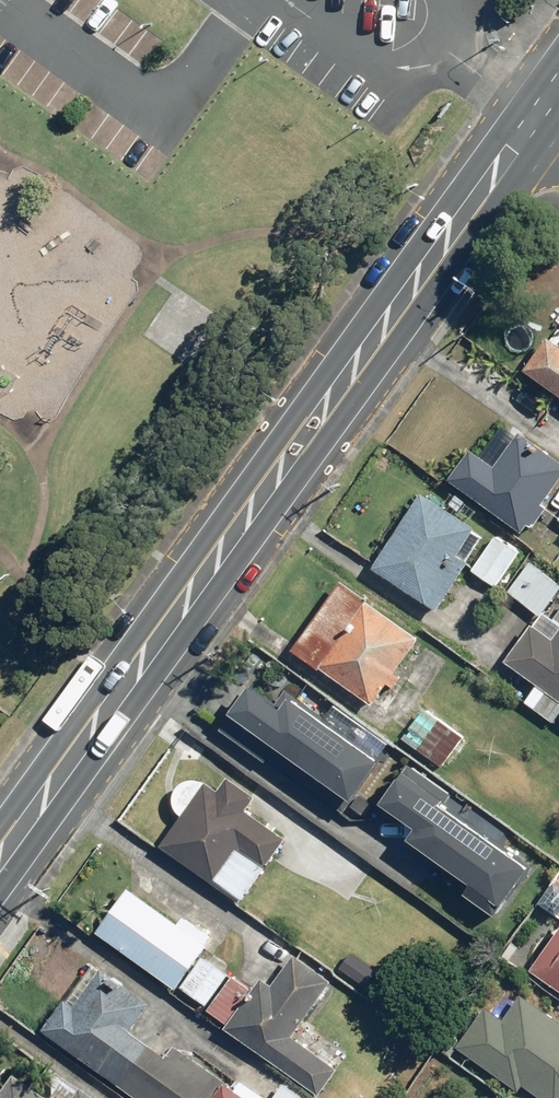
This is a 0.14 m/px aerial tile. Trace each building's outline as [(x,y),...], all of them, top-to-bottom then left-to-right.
[(550,337),(527,371),(558,393),(558,343),(550,337)] [(498,465),(474,448),(451,480),(525,532),(558,484),(558,458),(522,432),(498,465)] [(478,527),(425,493),(376,568),(440,610),(471,562),(460,555),(478,527)] [(521,551),(498,536),(475,570),(497,586),(521,551)] [(534,561),(510,591),(542,616),(558,594),(558,581),(534,561)] [(370,597),(344,579),(294,650),(321,669),(323,666),(375,703),(390,682),(397,687),(405,677),(397,672),(422,637),(368,600),(370,597)] [(548,611),(537,626),(534,624),(508,660),(558,697),(558,619),(548,611)] [(538,686),(527,701),(556,722),(558,718),(558,700),(538,686)] [(382,765),(288,695),(277,709),(250,690),(230,717),(351,807),(382,765)] [(467,736),(428,708),(407,738),(445,765),(467,736)] [(452,797),(409,766),(380,806),(416,831),(407,843),(471,889),(465,898),(496,920),(532,869),(446,807),(452,797)] [(178,808),(184,814),(163,843),(244,902),(273,862),(303,883),(316,866),(347,888),(363,865),(332,843),(335,838),(300,813),(283,835),(248,810),(258,796),(230,777),(219,792),(206,783),(195,779),(187,780),(177,788),(177,797),(178,808)] [(210,944),(130,887),(97,932),(178,989),(210,944)] [(533,969),(558,987),(558,933),(533,969)] [(255,989),(234,975),(209,1009),(229,1024),(226,1027),(319,1094),(339,1067),(294,1035),(335,980),(298,953),(275,984),(264,976),(255,989)] [(230,974),(204,955),(182,985),(208,1005),(230,974)] [(103,967),(75,1005),(67,999),(45,1030),(139,1097),(249,1097),(176,1045),(168,1056),(132,1030),(152,1003),(103,967)] [(522,994),(504,1019),(488,1007),(460,1046),(521,1090),(526,1084),(546,1097),(558,1097),(558,1020),(522,994)] [(13,1072),(0,1090),(0,1097),(50,1097),(13,1072)] [(82,1085),(73,1097),(100,1097),(82,1085)]
